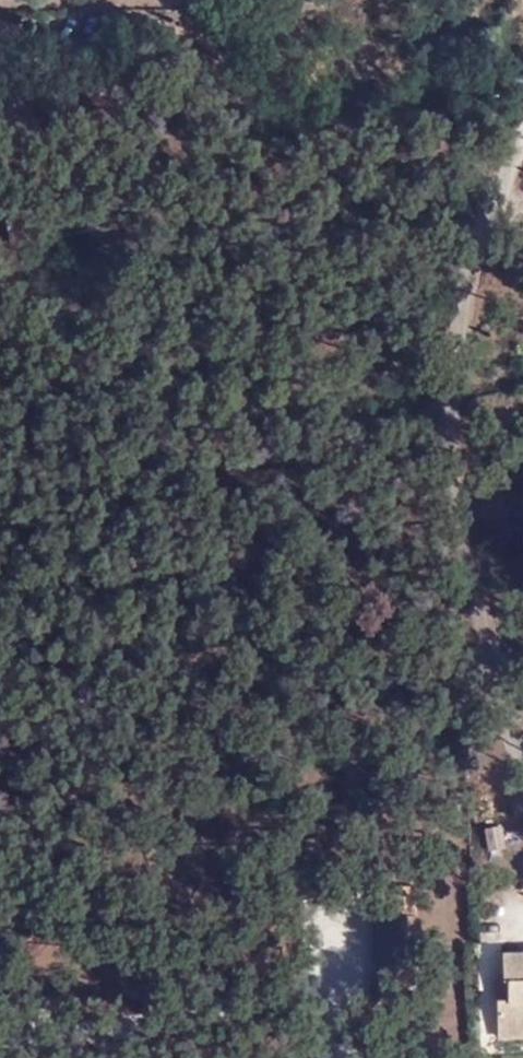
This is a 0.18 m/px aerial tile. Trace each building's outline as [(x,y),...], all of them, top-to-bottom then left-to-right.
[(491,951),(489,979),(499,979),(499,996),(486,996),(487,1038),(522,1038),(522,951),(491,951)]
